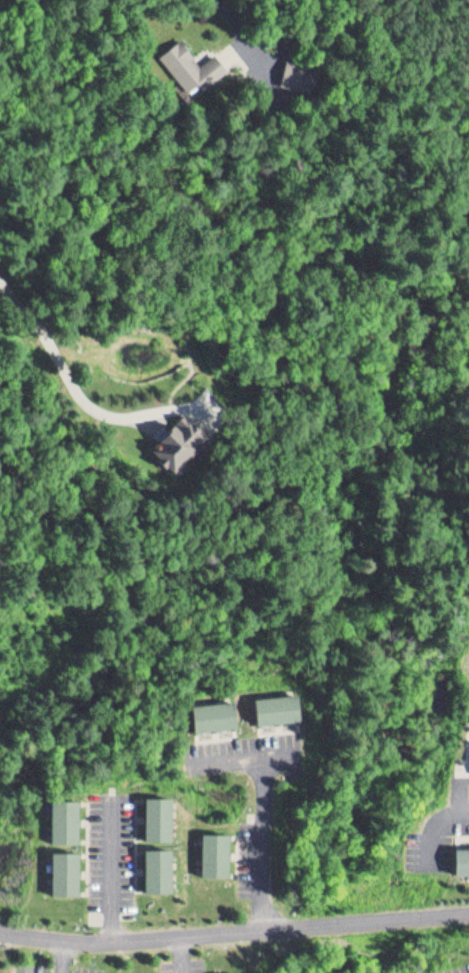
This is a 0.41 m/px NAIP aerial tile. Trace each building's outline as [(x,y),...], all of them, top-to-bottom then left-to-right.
[(179,33),(156,50),(186,91),(223,64),(212,47),(197,58),(179,33)] [(283,52),(275,80),(300,87),(309,60),(283,52)] [(172,470),(150,447),(186,412),(209,434),(172,470)] [(293,688),(250,692),(252,719),(295,716),(293,688)] [(231,696),(188,699),(190,727),(233,723),(231,696)] [(139,792),(140,835),(167,834),(167,791),(139,792)] [(49,796),(49,839),(77,839),(76,796),(49,796)] [(200,830),(201,873),(228,872),(228,829),(200,830)] [(453,842),(453,867),(468,867),(468,842),(453,842)] [(139,844),(140,887),(167,886),(167,843),(139,844)] [(47,846),(48,889),(75,888),(75,845),(47,846)]
